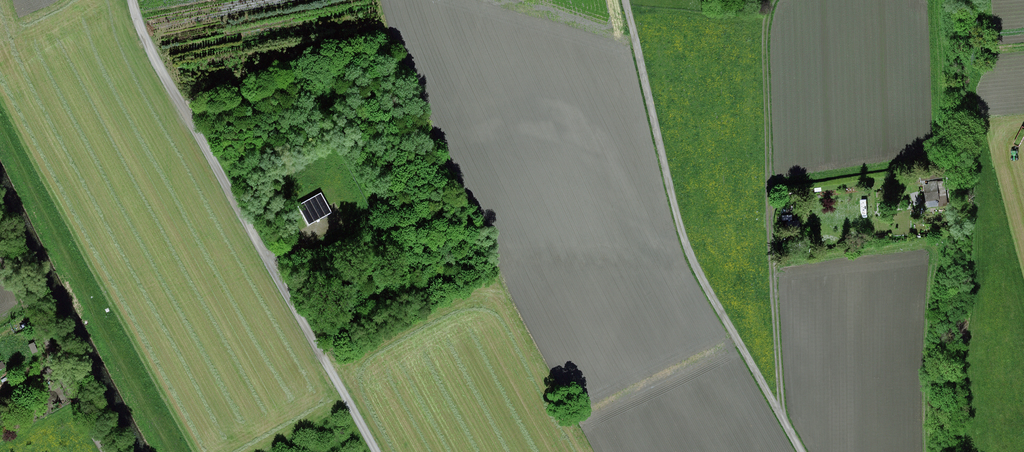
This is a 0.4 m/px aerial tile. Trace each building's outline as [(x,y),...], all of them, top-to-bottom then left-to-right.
[(949,202),(944,175),(925,178),(930,205),(949,202)] [(334,211),(323,191),(300,204),(311,223),(334,211)]
